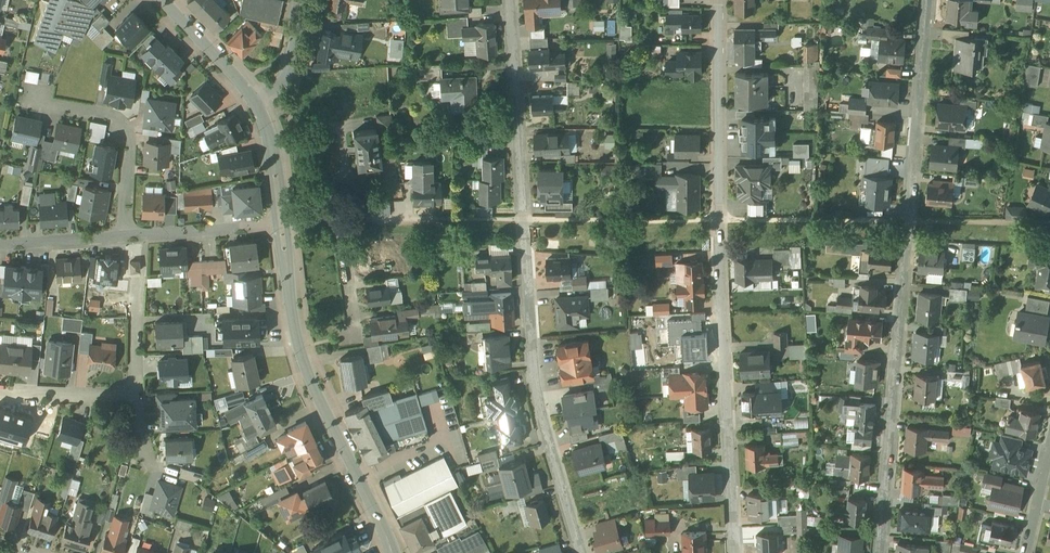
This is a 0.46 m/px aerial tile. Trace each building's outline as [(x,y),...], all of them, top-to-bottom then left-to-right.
[(34,43),(56,52),(64,32),(81,39),(91,15),(95,17),(101,11),(92,2),(95,0),(50,0),(34,43)] [(187,1),(215,30),(229,16),(214,0),(188,0),(187,1)] [(278,0),(243,0),(239,15),(262,20),(273,23),(277,24),(283,1),(278,0)] [(326,6),(345,9),(347,1),(362,4),(363,0),(327,0),(326,6)] [(441,11),(468,9),(468,7),(468,0),(441,0),(441,11)] [(527,12),(528,12),(529,25),(531,25),(540,24),(539,12),(561,10),(560,0),(526,0),(527,12)] [(734,11),(744,10),(755,12),(755,0),(733,0),(734,11)] [(948,19),(966,21),(966,22),(978,23),(979,10),(968,9),(969,0),(950,0),(948,19)] [(468,7),(468,9),(469,16),(482,15),(481,6),(468,7)] [(133,12),(116,29),(132,44),(148,27),(133,12)] [(103,13),(92,23),(93,23),(100,31),(103,28),(110,21),(103,13)] [(683,13),(665,13),(665,19),(665,33),(674,33),(674,26),(681,26),(683,13)] [(701,13),(683,13),(681,26),(682,31),(701,31),(701,13)] [(464,16),(446,17),(447,37),(462,36),(461,27),(465,27),(464,16)] [(20,20),(6,17),(4,24),(18,28),(20,20)] [(273,23),(262,20),(260,28),(272,30),(273,23)] [(248,21),(242,27),(227,42),(242,57),(257,42),(255,40),(260,33),(248,21)] [(357,23),(341,23),(341,31),(357,30),(357,23)] [(494,23),(476,24),(476,26),(465,27),(461,27),(462,36),(462,39),(477,38),(478,54),(496,53),(494,23)] [(545,23),(540,24),(531,25),(532,38),(542,38),(546,38),(545,23)] [(626,26),(626,23),(620,23),(620,38),(626,38),(626,40),(632,40),(632,26),(626,26)] [(755,27),(734,28),(733,37),(734,47),(734,48),(734,60),(755,60),(755,47),(755,38),(776,38),(776,30),(776,29),(764,29),(755,29),(755,27)] [(888,28),(868,27),(868,33),(867,38),(873,38),(881,39),(881,38),(887,38),(888,28)] [(113,38),(103,28),(100,31),(96,35),(106,45),(113,38)] [(969,30),(945,28),(944,41),(956,42),(959,42),(962,42),(963,38),(969,39),(969,30)] [(341,35),(322,31),(317,55),(337,59),(338,54),(357,58),(361,35),(341,32),(341,35)] [(868,33),(859,33),(858,41),(867,42),(867,38),(868,33)] [(106,45),(96,35),(92,39),(102,48),(106,45)] [(165,46),(156,37),(142,52),(170,80),(180,70),(176,66),(183,59),(168,44),(165,46)] [(532,38),(530,38),(531,50),(543,49),(542,38),(532,38)] [(881,39),(873,38),(871,55),(874,58),(880,58),(881,39)] [(887,38),(881,38),(881,39),(880,58),(891,59),(893,62),(899,62),(902,60),(903,60),(905,40),(887,38)] [(969,39),(963,38),(962,42),(959,42),(958,53),(956,53),(954,68),(969,69),(969,66),(983,67),(986,39),(975,38),(975,39),(969,39)] [(660,44),(652,45),(652,53),(660,53),(660,44)] [(818,45),(806,45),(805,60),(818,60),(818,45)] [(531,50),(530,50),(531,68),(551,67),(551,66),(566,65),(566,54),(550,55),(550,49),(543,49),(531,50)] [(702,50),(676,50),(676,59),(665,59),(664,67),(665,75),(683,75),(683,73),(688,73),(688,78),(694,78),(701,78),(701,73),(702,73),(702,61),(702,50)] [(327,62),(312,63),(312,71),(327,70),(327,62)] [(112,64),(103,63),(100,82),(108,83),(109,75),(110,75),(112,64)] [(1041,66),(1027,63),(1024,84),(1038,86),(1041,66)] [(441,64),(422,64),(423,79),(442,78),(441,64)] [(375,69),(367,70),(368,83),(376,83),(375,69)] [(769,73),(736,73),(736,103),(764,103),(764,93),(769,93),(769,73)] [(110,75),(109,75),(108,83),(105,100),(111,101),(111,102),(111,101),(118,103),(122,78),(110,75)] [(135,80),(122,78),(118,103),(124,104),(130,105),(135,80)] [(473,78),(459,79),(459,80),(451,81),(450,79),(449,79),(449,81),(440,81),(441,95),(452,94),(453,117),(475,116),(473,78)] [(440,81),(431,82),(430,83),(430,86),(432,88),(432,94),(434,95),(441,95),(440,81)] [(580,82),(568,81),(568,95),(580,95),(580,82)] [(899,83),(870,81),(869,101),(881,102),(897,103),(899,83)] [(205,82),(191,96),(206,112),(221,98),(205,82)] [(553,95),(533,96),(534,114),(554,113),(554,110),(554,103),(553,95)] [(867,99),(850,98),(849,104),(849,112),(853,113),(866,114),(867,99)] [(977,100),(960,98),(960,105),(967,106),(967,107),(976,108),(977,100)] [(174,103),(148,99),(147,112),(172,116),(174,103)] [(849,104),(827,102),(826,110),(849,112),(849,104)] [(960,105),(939,103),(937,126),(965,128),(966,117),(967,107),(967,106),(960,105)] [(736,117),(741,117),(742,150),(776,151),(776,133),(776,128),(776,115),(755,116),(754,110),(736,110),(736,117)] [(172,116),(147,112),(145,125),(158,127),(171,129),(172,116)] [(200,113),(185,121),(189,128),(204,120),(200,113)] [(235,113),(217,123),(219,129),(204,137),(209,146),(209,147),(224,140),(225,142),(243,133),(235,113)] [(866,114),(853,113),(852,128),(860,128),(861,121),(868,122),(869,114),(866,114)] [(1049,115),(1034,113),(1032,124),(1046,126),(1047,123),(1049,115)] [(391,114),(377,116),(378,130),(392,128),(391,114)] [(28,119),(17,116),(12,137),(36,142),(41,122),(40,122),(39,123),(28,121),(28,119)] [(895,123),(878,121),(877,128),(872,128),(871,143),(893,145),(895,123)] [(80,129),(66,126),(66,127),(58,126),(59,125),(58,124),(54,142),(53,144),(59,146),(75,149),(80,129)] [(145,125),(144,125),(143,134),(152,135),(153,129),(158,130),(158,127),(145,125)] [(376,129),(353,132),(358,167),(381,163),(376,129)] [(569,133),(555,134),(535,135),(537,153),(570,151),(569,133)] [(700,135),(677,135),(677,153),(677,155),(678,156),(689,156),(698,156),(698,147),(700,147),(700,135)] [(967,137),(950,136),(949,146),(958,147),(958,152),(966,153),(967,137)] [(181,139),(163,137),(162,144),(168,144),(168,152),(180,153),(181,139)] [(54,142),(44,139),(42,147),(40,157),(55,161),(59,146),(53,144),(54,142)] [(483,141),(466,142),(466,151),(483,150),(483,141)] [(89,171),(109,174),(113,145),(94,142),(89,171)] [(162,144),(157,144),(158,143),(147,142),(145,162),(160,163),(162,165),(166,165),(169,162),(169,158),(167,157),(168,152),(168,144),(162,144)] [(237,144),(221,149),(223,156),(238,153),(237,144)] [(809,144),(793,144),(793,157),(809,157),(809,144)] [(42,147),(32,145),(28,163),(38,165),(40,157),(42,147)] [(949,146),(942,145),(942,147),(934,146),(933,152),(932,152),(932,158),(933,158),(932,166),(941,167),(941,165),(957,166),(958,152),(958,147),(949,146)] [(191,146),(183,149),(186,158),(194,155),(191,146)] [(223,156),(221,156),(223,168),(231,166),(232,173),(254,169),(251,150),(238,153),(223,156)] [(677,153),(669,153),(669,163),(678,163),(678,156),(677,155),(677,153)] [(575,154),(561,155),(562,162),(576,161),(575,154)] [(890,157),(867,156),(865,175),(888,177),(890,157)] [(503,179),(502,157),(483,157),(483,158),(485,158),(486,165),(483,166),(483,179),(499,179),(503,179)] [(782,157),(764,157),(764,165),(771,166),(771,169),(782,169),(782,157)] [(662,163),(641,163),(640,177),(662,177),(662,163)] [(440,182),(428,182),(428,165),(417,166),(417,182),(414,182),(414,202),(440,202),(440,182)] [(764,165),(737,166),(737,176),(741,176),(741,182),(739,182),(739,196),(741,196),(741,199),(748,199),(759,199),(759,186),(771,186),(771,169),(771,166),(764,165)] [(414,166),(400,166),(401,181),(414,181),(414,166)] [(563,170),(540,169),(540,193),(546,194),(546,201),(563,201),(563,200),(563,170)] [(699,174),(677,174),(677,203),(686,203),(686,205),(699,205),(699,174)] [(865,175),(864,175),(863,187),(868,187),(867,202),(866,203),(888,205),(891,177),(888,177),(865,175)] [(978,177),(956,175),(956,183),(953,183),(952,195),(960,195),(961,184),(978,185),(978,177)] [(94,180),(79,177),(78,184),(78,185),(85,186),(93,187),(94,180)] [(499,179),(479,179),(479,180),(482,179),(482,187),(479,187),(480,201),(499,201),(499,179)] [(953,181),(940,180),(939,183),(929,182),(928,193),(927,193),(926,201),(928,201),(928,202),(951,204),(952,195),(953,183),(953,181)] [(78,184),(70,183),(67,199),(75,200),(78,185),(78,184)] [(33,186),(24,184),(22,191),(31,193),(33,186)] [(1038,184),(1029,204),(1048,212),(1049,208),(1049,194),(1047,193),(1049,189),(1038,184)] [(258,185),(236,188),(237,201),(223,203),(224,214),(239,212),(239,213),(261,211),(258,185)] [(93,187),(85,186),(83,195),(86,195),(83,213),(104,217),(109,190),(93,187)] [(771,186),(759,186),(759,199),(768,199),(771,199),(773,197),(773,186),(771,186)] [(211,192),(185,194),(186,209),(212,207),(211,192)] [(163,195),(143,194),(142,216),(161,216),(162,217),(163,195)] [(768,199),(759,199),(748,199),(748,215),(768,215),(768,199)] [(563,201),(546,201),(545,209),(556,209),(556,216),(573,216),(573,200),(563,200),(563,201)] [(65,201),(40,203),(41,225),(66,223),(65,201)] [(13,204),(5,205),(5,209),(0,209),(0,226),(5,226),(5,227),(11,227),(11,226),(19,226),(20,226),(20,225),(19,209),(19,208),(18,208),(13,208),(13,204)] [(490,206),(474,206),(474,215),(490,215),(490,206)] [(1026,207),(1008,207),(1008,217),(1026,217),(1026,207)] [(256,242),(237,244),(237,245),(238,255),(239,260),(239,266),(258,264),(256,242)] [(871,242),(842,244),(842,253),(861,254),(862,248),(870,249),(871,242)] [(507,244),(489,244),(490,256),(508,255),(507,244)] [(237,245),(221,247),(222,257),(238,255),(237,245)] [(976,248),(963,247),(961,261),(974,262),(976,248)] [(186,248),(177,248),(167,249),(167,248),(166,248),(166,249),(160,249),(161,269),(162,269),(173,269),(186,268),(187,268),(186,263),(186,248)] [(396,248),(362,253),(364,268),(383,266),(383,268),(392,267),(393,270),(403,269),(403,268),(402,260),(398,261),(396,248)] [(791,248),(774,249),(775,264),(792,264),(791,248)] [(870,249),(862,248),(861,254),(860,271),(869,272),(869,271),(871,271),(871,269),(870,269),(870,266),(890,268),(892,251),(870,249)] [(945,251),(920,249),(918,271),(929,272),(929,268),(943,269),(945,251)] [(1043,253),(1043,256),(1042,261),(1049,263),(1049,254),(1043,253)] [(673,254),(657,254),(657,265),(678,264),(678,263),(673,264),(673,254)] [(1042,261),(1043,256),(1032,254),(1030,264),(1041,266),(1037,283),(1049,285),(1049,263),(1042,261)] [(116,255),(94,257),(96,274),(117,272),(116,255)] [(508,255),(490,256),(490,257),(475,258),(475,267),(484,267),(484,274),(491,273),(491,274),(497,273),(497,283),(510,282),(510,272),(509,255),(508,255)] [(70,259),(56,260),(57,279),(71,278),(71,280),(81,280),(80,258),(70,259)] [(570,258),(548,260),(549,278),(562,277),(571,277),(571,276),(570,258)] [(139,260),(130,261),(132,272),(140,271),(139,260)] [(216,261),(216,260),(202,261),(202,274),(227,271),(226,260),(216,261)] [(754,260),(737,260),(737,281),(754,280),(754,279),(772,279),(771,261),(763,261),(762,260),(754,260)] [(202,261),(191,261),(191,262),(186,263),(187,268),(186,268),(186,270),(189,269),(189,274),(202,274),(202,261)] [(702,262),(678,263),(678,264),(679,295),(686,295),(686,305),(704,304),(702,262)] [(41,263),(41,268),(5,265),(3,292),(39,295),(41,274),(48,274),(49,264),(41,263)] [(409,267),(403,268),(403,269),(393,270),(394,277),(404,275),(404,276),(410,275),(410,274),(409,267)] [(245,272),(230,272),(231,282),(234,282),(245,282),(245,278),(245,272)] [(189,274),(189,285),(202,285),(202,274),(189,274)] [(571,277),(562,277),(562,290),(573,290),(573,279),(586,278),(586,275),(571,276),(571,277)] [(245,278),(245,282),(234,282),(235,305),(260,303),(259,287),(261,287),(260,277),(245,278)] [(387,278),(380,279),(381,286),(367,287),(367,288),(369,304),(389,302),(389,303),(403,301),(401,290),(388,291),(388,285),(387,278)] [(586,278),(573,279),(573,290),(587,289),(586,278)] [(380,279),(366,280),(367,287),(381,286),(380,279)] [(486,282),(472,283),(472,290),(486,289),(486,283),(486,282)] [(876,286),(862,285),(861,299),(860,307),(883,309),(885,290),(876,289),(876,286)] [(609,287),(591,288),(592,300),(610,298),(609,287)] [(968,289),(951,287),(949,300),(967,301),(968,289)] [(511,293),(491,294),(491,299),(492,309),(512,308),(511,293)] [(941,295),(920,293),(920,294),(921,294),(920,302),(919,302),(918,317),(939,319),(939,318),(937,318),(938,307),(940,307),(941,303),(946,303),(946,296),(941,295)] [(588,296),(557,298),(559,327),(574,326),(573,316),(589,315),(588,296)] [(1048,300),(1028,296),(1026,310),(1045,313),(1048,300)] [(853,298),(838,297),(837,305),(852,307),(853,298)] [(861,299),(853,298),(852,307),(860,307),(861,299)] [(491,299),(464,301),(464,311),(492,309),(491,299)] [(670,303),(654,304),(654,305),(654,314),(670,314),(670,303)] [(852,307),(837,305),(834,305),(833,312),(852,313),(852,307)] [(418,308),(403,310),(403,309),(398,310),(399,319),(419,316),(418,308)] [(512,308),(492,309),(492,316),(493,325),(513,323),(512,308)] [(492,309),(464,311),(465,318),(492,316),(492,309)] [(1045,317),(1019,312),(1017,321),(1015,321),(1015,322),(1020,323),(1018,336),(1015,335),(1015,336),(1044,342),(1047,326),(1047,325),(1046,324),(1045,323),(1044,323),(1045,317)] [(395,316),(371,319),(373,338),(391,336),(391,332),(397,331),(397,335),(408,334),(406,322),(396,323),(395,316)] [(83,319),(63,317),(62,329),(81,332),(81,331),(83,319)] [(264,334),(264,319),(214,320),(215,332),(221,332),(222,342),(256,340),(255,335),(264,334)] [(883,322),(849,319),(848,327),(846,328),(846,333),(848,335),(847,344),(862,346),(863,337),(866,337),(866,339),(873,339),(873,338),(881,339),(883,322)] [(701,327),(683,328),(683,320),(671,320),(672,336),(682,336),(683,353),(702,352),(701,327)] [(182,321),(156,323),(157,343),(172,342),(172,347),(183,346),(182,336),(182,321)] [(943,326),(928,325),(927,333),(935,333),(935,334),(938,334),(942,335),(943,326)] [(482,330),(467,331),(468,342),(483,341),(482,330)] [(93,333),(81,331),(81,332),(79,352),(90,353),(91,345),(93,333)] [(786,332),(774,333),(775,346),(787,345),(786,332)] [(927,333),(916,332),(914,356),(934,358),(934,357),(933,357),(934,344),(937,344),(938,334),(935,334),(935,333),(927,333)] [(507,336),(485,338),(486,348),(485,348),(486,366),(509,364),(507,336)] [(588,340),(578,342),(577,341),(570,342),(569,343),(559,345),(561,361),(564,360),(565,365),(562,365),(565,381),(575,379),(576,380),(583,378),(584,378),(594,376),(588,340)] [(72,344),(49,341),(47,357),(50,357),(48,368),(57,369),(57,371),(57,372),(69,374),(72,344)] [(1,343),(0,353),(0,370),(14,371),(16,345),(1,343)] [(41,344),(31,343),(31,346),(31,347),(30,358),(40,359),(41,344)] [(380,344),(367,347),(368,354),(361,355),(363,364),(383,360),(380,344)] [(31,346),(16,345),(14,371),(29,372),(30,358),(31,347),(31,346)] [(91,345),(90,353),(88,365),(112,368),(115,348),(91,345)] [(770,351),(741,353),(742,376),(743,376),(743,373),(757,372),(757,375),(771,374),(770,351)] [(253,354),(232,359),(238,386),(259,381),(253,354)] [(361,355),(341,358),(346,386),(366,383),(363,364),(361,355)] [(187,359),(159,361),(160,366),(167,366),(168,374),(160,375),(160,380),(168,380),(168,382),(178,381),(178,379),(188,379),(187,359)] [(879,360),(860,359),(858,383),(877,384),(879,360)] [(1015,359),(995,364),(998,376),(1018,372),(1015,359)] [(1022,364),(1021,364),(1023,370),(1027,387),(1046,383),(1044,376),(1048,375),(1046,366),(1042,367),(1041,360),(1022,364)] [(160,366),(157,366),(158,375),(160,375),(168,374),(167,366),(160,366)] [(680,367),(664,368),(664,377),(671,377),(671,376),(680,376),(680,367)] [(963,371),(948,370),(947,379),(963,380),(963,371)] [(594,376),(595,384),(610,381),(613,381),(611,373),(594,376)] [(700,373),(685,374),(685,375),(680,376),(671,376),(671,377),(672,396),(687,395),(688,407),(700,407),(707,406),(705,374),(700,375),(700,373)] [(935,408),(936,398),(942,399),(943,381),(939,381),(939,378),(940,378),(940,376),(917,374),(915,397),(925,398),(924,407),(935,408)] [(507,378),(491,381),(494,394),(510,391),(507,378)] [(775,380),(757,381),(757,392),(761,392),(761,397),(776,397),(775,391),(775,384),(775,380)] [(595,384),(596,391),(611,388),(610,381),(595,384)] [(436,389),(427,392),(430,401),(439,399),(436,389)] [(382,391),(362,397),(364,403),(365,403),(368,407),(385,402),(382,391)] [(494,394),(488,395),(489,399),(486,403),(487,410),(491,413),(492,416),(498,415),(499,424),(497,424),(501,445),(522,441),(518,421),(515,421),(514,412),(517,412),(516,408),(518,407),(517,404),(515,404),(514,398),(516,398),(515,395),(514,395),(513,391),(510,391),(494,394)] [(594,391),(564,396),(566,407),(570,406),(571,412),(569,413),(597,408),(594,391)] [(776,397),(761,397),(761,392),(757,392),(743,393),(744,411),(758,410),(758,414),(772,413),(772,414),(782,413),(782,396),(781,396),(781,391),(775,391),(776,397)] [(241,392),(227,396),(230,404),(243,400),(241,392)] [(385,402),(368,407),(365,403),(364,403),(388,451),(389,451),(389,450),(429,438),(427,431),(428,431),(420,404),(430,401),(427,392),(417,395),(416,393),(385,402)] [(262,395),(244,403),(249,414),(251,418),(269,410),(266,404),(266,403),(262,395)] [(876,405),(861,403),(862,396),(849,395),(849,397),(840,396),(839,410),(848,410),(848,413),(856,413),(855,424),(853,423),(853,426),(857,426),(858,426),(858,425),(872,426),(874,426),(874,425),(875,405),(876,405)] [(1011,398),(996,396),(995,405),(1010,407),(1011,398)] [(162,401),(164,423),(192,421),(190,400),(162,401)] [(244,403),(226,412),(231,422),(249,414),(244,403)] [(364,403),(345,413),(361,445),(365,443),(367,448),(363,449),(369,461),(388,451),(364,403)] [(688,407),(684,407),(684,422),(701,421),(700,407),(688,407)] [(597,408),(569,413),(572,434),(572,435),(587,432),(589,431),(589,427),(593,426),(591,419),(594,419),(592,409),(597,409),(597,408)] [(1041,413),(1018,408),(1017,413),(1020,414),(1019,419),(1009,417),(1006,427),(1017,430),(1035,435),(1038,421),(1039,421),(1041,413)] [(251,418),(241,423),(248,438),(248,439),(256,435),(277,425),(272,416),(269,410),(251,418)] [(856,413),(848,413),(847,421),(849,423),(853,423),(855,424),(856,413)] [(82,423),(64,417),(58,436),(73,441),(77,442),(78,438),(82,423)] [(306,423),(279,436),(285,448),(295,443),(299,451),(301,449),(315,442),(306,423)] [(872,426),(858,425),(858,426),(857,426),(857,432),(853,432),(853,440),(861,440),(871,441),(872,426)] [(971,427),(953,425),(953,434),(970,435),(971,427)] [(928,428),(908,426),(906,449),(925,451),(926,439),(941,440),(942,430),(927,429),(928,428)] [(711,428),(693,429),(693,431),(695,451),(712,450),(711,428)] [(950,431),(942,430),(941,440),(949,441),(950,431)] [(617,431),(599,435),(601,443),(601,444),(619,439),(617,431)] [(798,431),(781,432),(782,447),(799,446),(798,431)] [(587,432),(572,435),(572,434),(570,434),(572,443),(588,438),(587,432)] [(1022,439),(1003,434),(1001,442),(1013,445),(1013,446),(1020,448),(1022,439)] [(256,435),(248,439),(248,438),(245,440),(249,448),(260,442),(256,435)] [(192,437),(165,438),(166,459),(193,458),(192,437)] [(77,442),(73,441),(69,456),(78,459),(84,440),(78,438),(77,442)] [(861,440),(853,440),(852,447),(861,448),(861,440)] [(315,442),(301,449),(303,453),(292,458),(300,474),(325,462),(315,442)] [(1013,445),(1001,442),(1001,444),(995,442),(992,455),(998,456),(998,457),(996,456),(994,466),(1026,474),(1031,450),(1020,448),(1013,446),(1013,445)] [(601,443),(573,450),(579,472),(607,465),(601,444),(601,443)] [(764,444),(746,445),(747,466),(766,465),(766,464),(765,454),(764,444)] [(685,451),(667,452),(667,459),(686,458),(685,451)] [(783,453),(765,454),(766,464),(784,463),(783,453)] [(871,455),(852,453),(852,456),(838,455),(837,467),(840,468),(840,475),(869,478),(871,455)] [(444,457),(399,479),(397,475),(380,483),(396,516),(450,489),(458,485),(444,457)] [(497,457),(480,461),(482,468),(499,464),(497,457)] [(522,460),(499,466),(501,474),(506,493),(527,488),(530,487),(530,486),(540,483),(538,475),(532,477),(529,476),(527,476),(526,476),(522,460)] [(288,463),(282,466),(288,478),(294,474),(288,463)] [(696,465),(677,467),(678,479),(691,479),(691,475),(697,475),(696,465)] [(205,474),(182,467),(179,476),(194,481),(205,474)] [(923,471),(904,469),(903,490),(921,491),(922,486),(942,488),(943,477),(923,475),(923,471)] [(1002,475),(985,471),(983,482),(994,484),(1000,485),(1002,475)] [(497,483),(488,485),(491,497),(506,493),(501,474),(495,475),(497,483)] [(697,475),(691,475),(691,479),(692,499),(715,498),(713,474),(697,475)] [(11,501),(17,480),(6,476),(0,494),(0,510),(1,510),(0,512),(0,521),(15,525),(21,508),(22,504),(18,503),(11,501)] [(851,480),(831,478),(830,486),(833,486),(850,488),(851,480)] [(179,486),(159,480),(151,505),(161,508),(162,505),(173,508),(179,488),(179,486)] [(325,481),(303,492),(309,503),(312,509),(334,498),(325,481)] [(540,483),(530,486),(530,487),(527,488),(528,494),(542,490),(540,483)] [(1023,487),(1008,484),(1004,486),(1000,485),(994,484),(991,495),(987,497),(986,501),(989,505),(1018,512),(1023,487)] [(286,486),(278,490),(281,497),(282,499),(290,495),(286,486)] [(850,488),(833,486),(832,495),(849,496),(850,488)] [(35,492),(22,488),(18,503),(22,504),(21,508),(29,510),(35,492)] [(450,489),(396,516),(413,551),(436,539),(436,538),(467,523),(450,489)] [(278,490),(267,495),(271,502),(281,497),(278,490)] [(282,499),(280,500),(280,501),(288,516),(304,508),(303,506),(308,503),(309,503),(303,492),(303,493),(305,497),(300,500),(296,492),(290,495),(282,499)] [(768,493),(749,494),(750,518),(770,517),(768,493)] [(960,495),(943,494),(942,504),(960,505),(960,495)] [(214,500),(205,497),(202,507),(211,510),(214,500)] [(517,497),(500,502),(503,515),(509,513),(508,509),(520,506),(517,497)] [(867,500),(848,498),(848,505),(831,504),(830,512),(847,514),(846,520),(865,521),(867,500)] [(543,499),(526,504),(532,524),(549,519),(543,499)] [(93,504),(79,500),(72,523),(86,527),(93,504)] [(48,504),(37,501),(34,512),(33,512),(28,530),(50,536),(55,519),(56,515),(46,511),(48,504)] [(818,505),(810,504),(810,513),(817,514),(818,505)] [(968,508),(961,506),(959,518),(965,519),(968,508)] [(930,511),(901,508),(899,527),(929,530),(930,511)] [(797,514),(778,515),(779,525),(783,525),(798,524),(797,514)] [(185,520),(178,517),(175,526),(190,530),(193,522),(185,520)] [(614,519),(597,523),(599,531),(616,526),(614,519)] [(126,522),(116,520),(112,534),(122,536),(126,522)] [(670,522),(656,522),(655,520),(646,520),(646,534),(671,534),(670,522)] [(1015,525),(993,520),(989,539),(1010,544),(1015,525)] [(72,523),(67,522),(61,540),(85,547),(90,528),(86,527),(72,523)] [(808,523),(798,524),(798,532),(798,535),(807,535),(808,523)] [(798,524),(783,525),(783,533),(798,532),(798,524)] [(599,531),(597,531),(598,539),(596,540),(599,551),(613,547),(614,548),(621,546),(622,545),(616,526),(599,531)] [(820,535),(839,536),(840,527),(820,526),(820,535)] [(126,538),(122,536),(112,534),(106,532),(100,552),(105,552),(121,552),(126,538)] [(684,533),(684,552),(682,552),(705,552),(705,544),(707,544),(706,532),(684,533)] [(344,533),(314,547),(317,552),(347,552),(350,552),(360,547),(355,536),(347,540),(344,533)] [(474,533),(461,539),(466,549),(460,552),(480,552),(481,552),(484,552),(488,549),(474,533)] [(758,534),(759,552),(777,552),(776,542),(779,542),(779,533),(758,534)] [(842,535),(840,552),(860,552),(861,537),(842,535)] [(437,548),(439,552),(459,552),(460,552),(466,549),(461,539),(460,537),(437,548)] [(936,540),(935,552),(951,552),(952,541),(947,541),(936,540)] [(177,542),(174,552),(186,552),(188,547),(188,546),(177,542)] [(540,552),(557,552),(560,552),(557,543),(539,548),(540,552)] [(898,543),(897,552),(929,552),(930,546),(921,545),(898,543)] [(954,543),(952,552),(959,552),(961,544),(954,543)] [(961,544),(959,552),(961,552),(976,552),(977,548),(961,544)]
